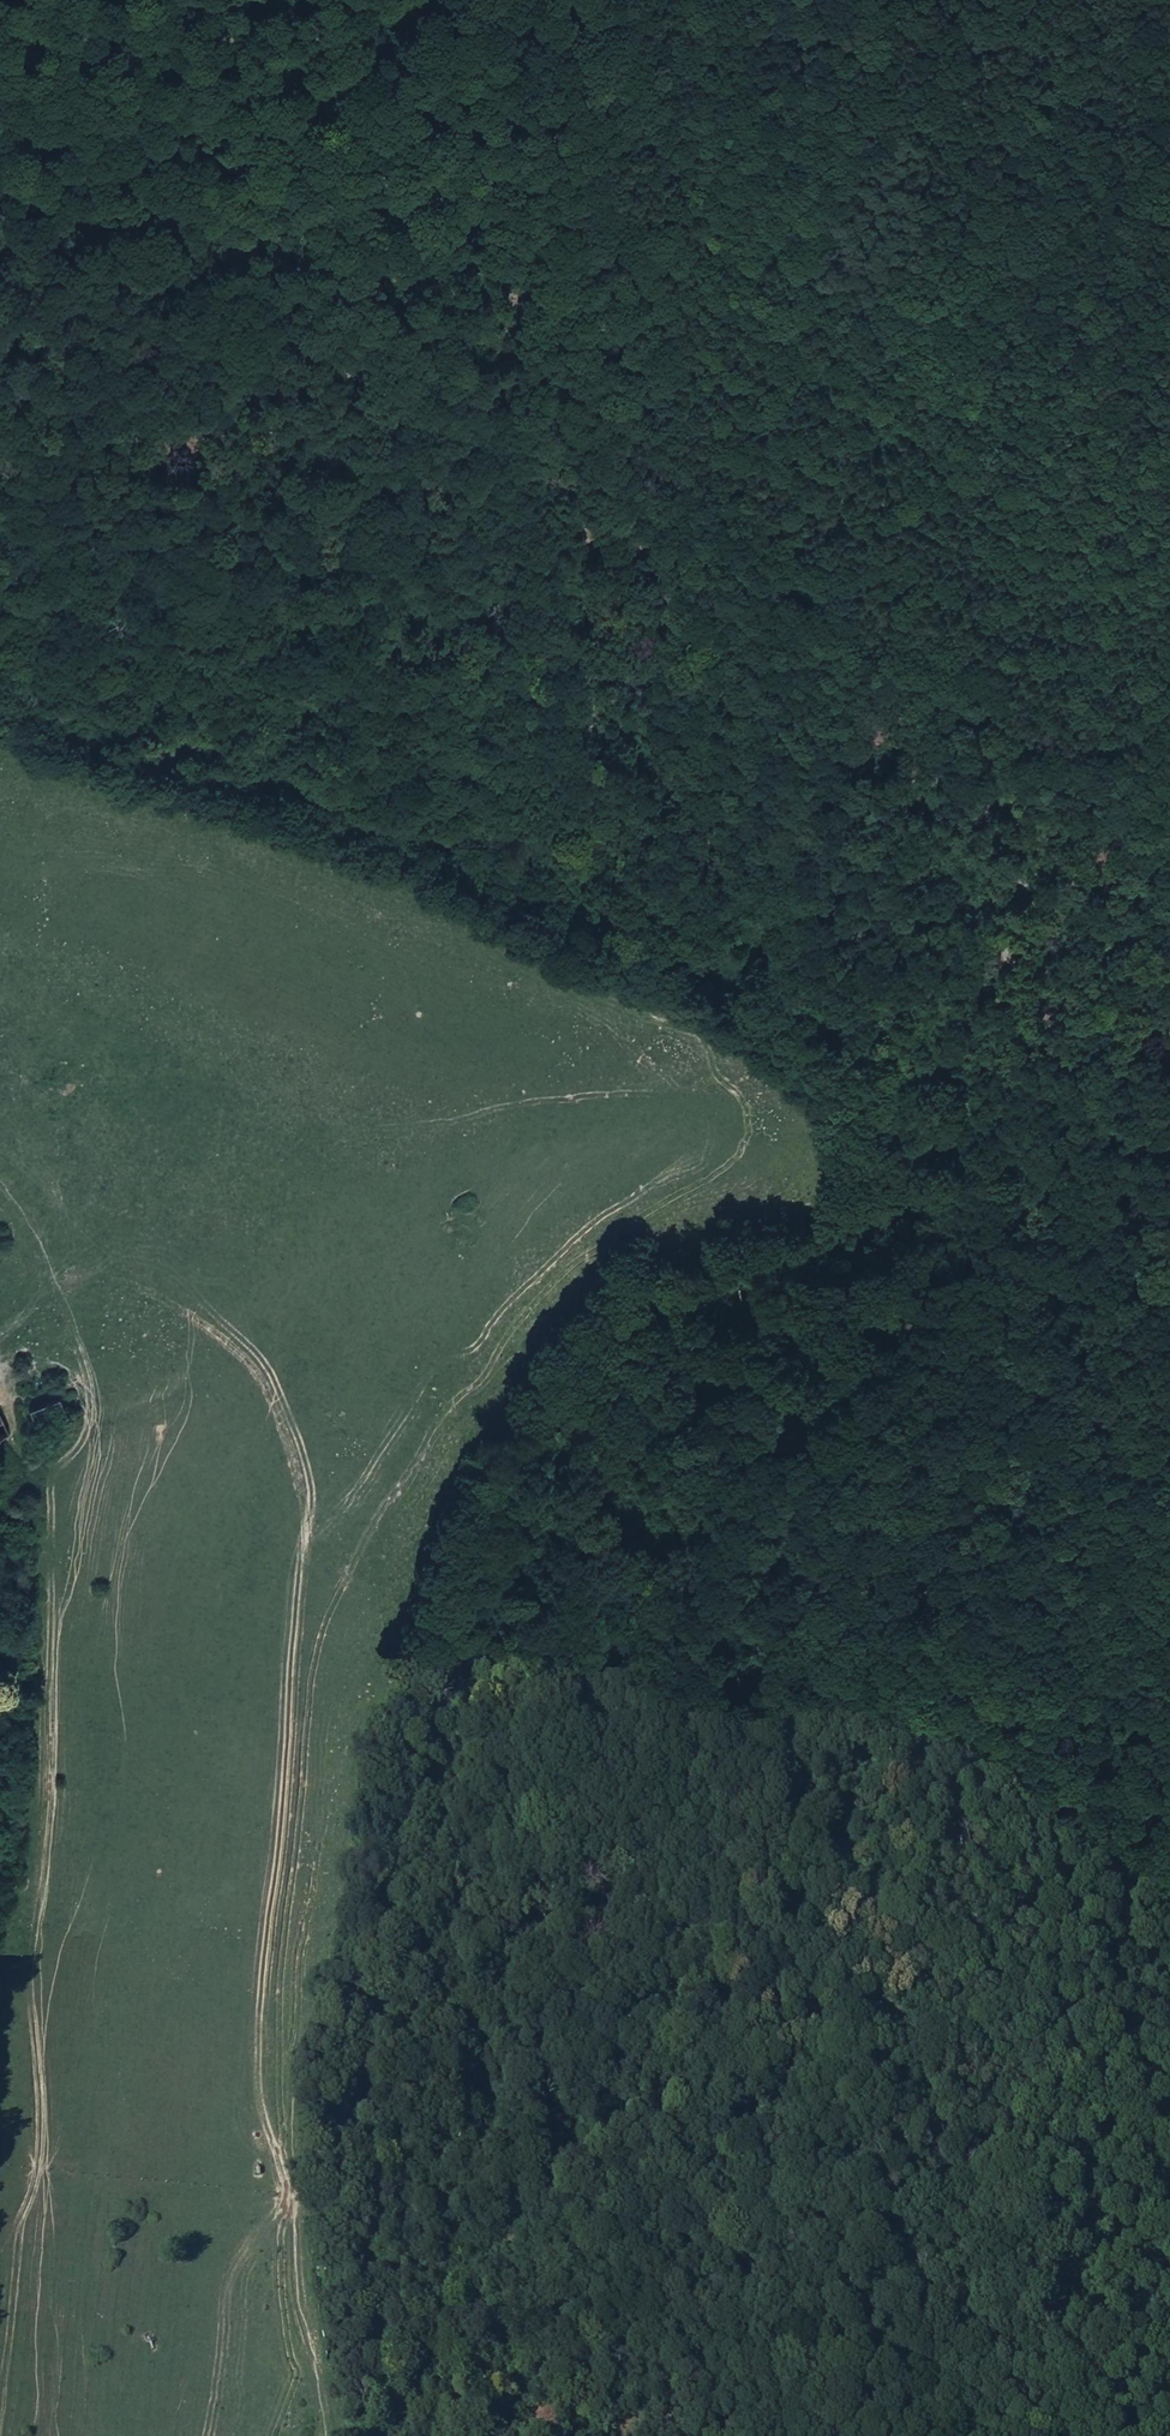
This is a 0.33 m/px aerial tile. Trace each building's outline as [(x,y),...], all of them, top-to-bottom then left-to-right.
[(13,1254),(5,1237),(0,1239),(0,1259),(13,1254)] [(33,1417),(43,1439),(72,1426),(63,1403),(33,1417)] [(14,1438),(0,1408),(0,1444),(14,1438)]
